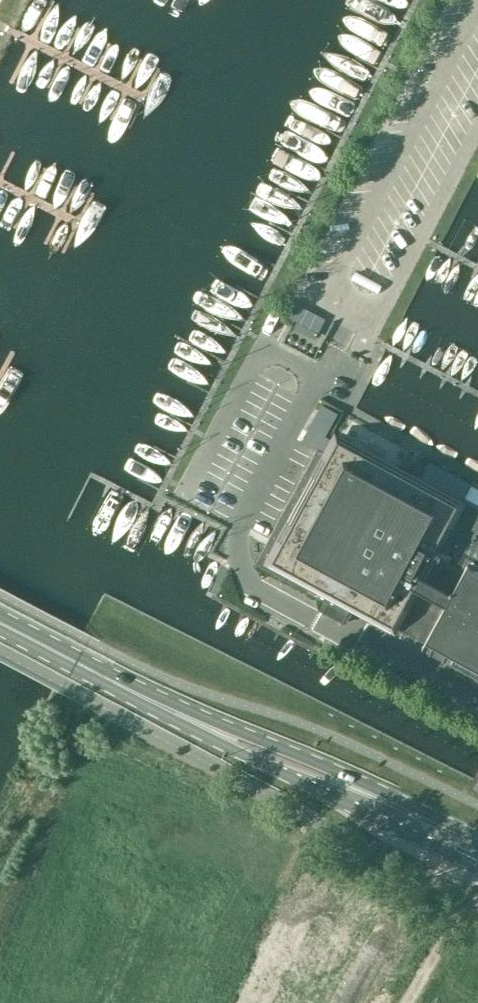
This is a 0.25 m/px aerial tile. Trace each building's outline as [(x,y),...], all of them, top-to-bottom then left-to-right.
[(325,320),(290,301),(283,315),(318,334),(325,320)] [(334,432),(330,439),(325,436),(317,450),(317,449),(255,564),(330,605),(332,609),(339,614),(344,612),(347,614),(353,604),(394,626),(425,642),(422,648),(423,649),(426,643),(453,658),(450,664),(477,679),(477,508),(413,474),(334,432)] [(73,737),(65,733),(61,741),(69,745),(73,737)]
